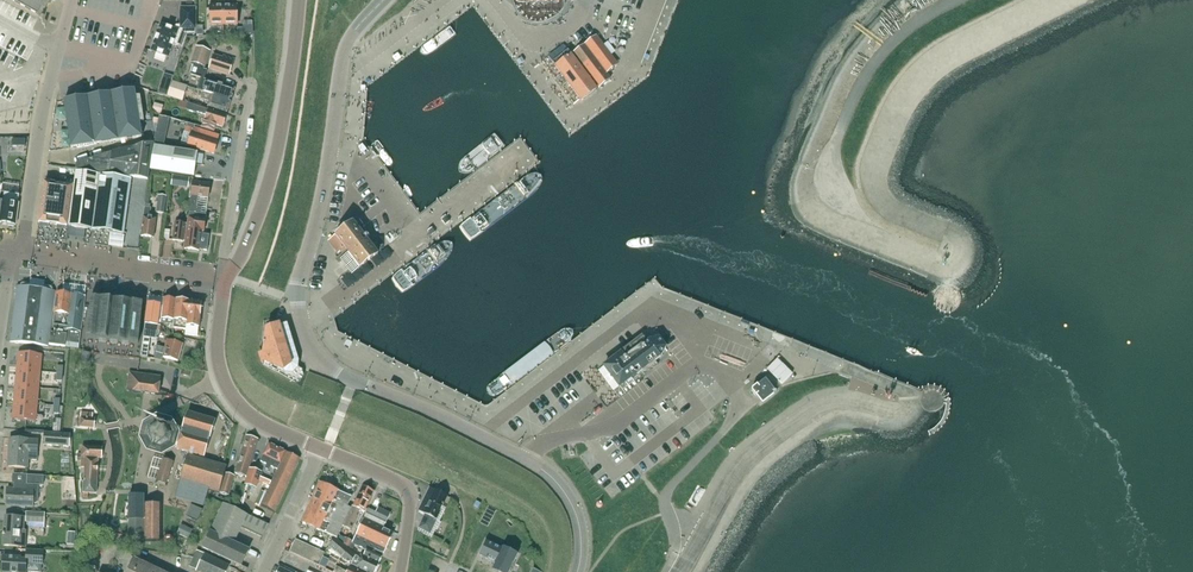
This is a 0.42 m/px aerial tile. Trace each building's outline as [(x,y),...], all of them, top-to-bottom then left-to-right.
[(39,15),(39,16),(41,17),(42,14),(44,10),(45,9),(46,10),(47,8),(49,4),(50,3),(51,4),(52,1),(53,0),(13,0),(39,15)] [(238,5),(224,6),(224,25),(238,24),(238,5)] [(224,6),(210,6),(210,25),(224,25),(224,6)] [(155,40),(151,51),(157,53),(156,56),(166,60),(167,57),(169,57),(174,44),(181,46),(185,34),(196,34),(196,8),(181,8),(181,25),(176,25),(175,29),(161,24),(157,35),(155,40)] [(596,37),(573,54),(599,88),(611,79),(607,73),(618,65),(596,37)] [(215,39),(208,43),(211,48),(218,45),(215,39)] [(197,47),(191,65),(194,66),(192,74),(202,78),(198,90),(203,92),(231,101),(235,89),(205,79),(208,70),(205,69),(210,52),(197,47)] [(565,60),(555,66),(582,101),(597,90),(571,55),(569,51),(562,56),(565,60)] [(214,55),(210,68),(230,75),(235,59),(224,56),(224,58),(214,55)] [(173,82),(168,97),(183,101),(188,87),(173,82)] [(72,148),(142,137),(135,91),(138,91),(138,90),(62,102),(65,102),(68,126),(72,148)] [(203,92),(201,99),(209,101),(207,107),(228,113),(231,101),(203,92)] [(181,101),(179,108),(186,110),(188,103),(181,101)] [(188,103),(186,109),(187,111),(196,113),(198,113),(207,116),(203,128),(214,132),(217,125),(223,127),(227,115),(209,110),(191,104),(188,103)] [(155,104),(152,112),(161,115),(164,107),(155,104)] [(187,123),(181,143),(215,154),(218,142),(220,136),(195,128),(196,126),(187,123)] [(150,171),(153,148),(153,143),(112,152),(112,153),(77,164),(76,170),(109,175),(148,180),(149,173),(150,171)] [(373,149),(370,145),(365,149),(368,153),(373,149)] [(198,153),(155,146),(151,170),(194,177),(198,153)] [(69,227),(123,234),(130,180),(76,172),(69,227)] [(173,176),(172,184),(189,186),(190,178),(186,178),(178,176),(173,176)] [(44,182),(39,222),(52,224),(66,226),(72,177),(70,178),(70,179),(64,179),(63,185),(44,182)] [(190,211),(202,213),(203,208),(197,207),(199,196),(209,198),(211,184),(195,182),(190,211)] [(0,205),(0,223),(8,224),(8,226),(14,227),(14,225),(16,225),(19,204),(18,204),(19,195),(4,193),(3,202),(0,201),(0,205)] [(144,217),(141,236),(154,238),(156,218),(151,217),(152,209),(151,208),(151,205),(150,205),(151,196),(147,195),(144,217)] [(159,195),(156,213),(165,214),(167,197),(159,195)] [(202,213),(190,211),(190,213),(188,225),(175,223),(173,240),(183,242),(183,241),(186,242),(185,249),(200,251),(200,250),(208,251),(210,235),(202,234),(203,231),(205,231),(206,220),(207,215),(202,214),(202,213)] [(353,222),(328,241),(338,254),(341,252),(342,254),(340,256),(342,259),(345,257),(346,259),(343,261),(346,264),(353,273),(377,254),(353,222)] [(51,333),(50,346),(66,348),(66,343),(80,345),(86,297),(85,297),(87,287),(82,286),(64,284),(63,294),(57,293),(55,313),(53,329),(56,329),(56,334),(51,333)] [(18,287),(11,343),(48,347),(55,291),(18,287)] [(110,300),(91,298),(86,350),(101,352),(138,355),(143,303),(110,300)] [(174,325),(175,318),(177,300),(165,299),(163,317),(162,317),(161,323),(174,325)] [(177,300),(175,318),(184,319),(183,326),(185,326),(184,335),(198,336),(202,303),(177,300)] [(149,304),(141,357),(148,358),(151,339),(157,340),(160,331),(160,326),(158,326),(161,306),(149,304)] [(266,331),(263,352),(267,361),(284,371),(286,372),(293,373),(298,368),(299,361),(288,325),(266,331)] [(645,335),(604,367),(620,386),(659,356),(665,347),(658,339),(649,342),(645,337),(646,336),(645,335)] [(198,341),(187,338),(186,342),(187,343),(187,344),(197,347),(198,341)] [(159,346),(155,359),(163,361),(164,357),(178,362),(183,344),(168,340),(166,348),(159,346)] [(19,353),(17,369),(41,372),(43,355),(19,353)] [(17,369),(16,386),(40,388),(41,372),(17,369)] [(130,372),(127,391),(144,393),(143,399),(151,400),(151,394),(159,395),(161,377),(130,372)] [(752,389),(752,391),(756,397),(758,396),(763,402),(775,393),(766,381),(759,387),(757,385),(752,389)] [(16,386),(14,403),(38,405),(40,388),(16,386)] [(14,403),(13,419),(37,421),(38,405),(14,403)] [(81,412),(80,427),(95,428),(95,424),(96,419),(93,418),(94,414),(81,412)] [(179,442),(177,450),(204,458),(216,421),(189,413),(181,436),(179,442)] [(150,429),(147,439),(152,447),(161,449),(170,445),(171,439),(172,435),(167,427),(158,424),(150,429)] [(45,432),(43,445),(70,447),(71,434),(45,432)] [(235,474),(237,474),(247,477),(258,439),(247,436),(235,474)] [(39,441),(30,440),(11,439),(9,467),(28,469),(28,460),(38,461),(39,441)] [(269,444),(261,462),(277,470),(286,452),(269,444)] [(83,447),(81,468),(85,468),(83,498),(88,498),(89,497),(96,497),(97,494),(98,484),(99,470),(100,459),(102,459),(103,447),(83,447)] [(287,453),(261,507),(274,513),(300,459),(287,453)] [(220,493),(226,474),(227,467),(188,456),(177,493),(176,498),(205,507),(210,490),(220,493)] [(162,463),(156,481),(167,485),(174,462),(163,459),(162,463)] [(250,468),(245,485),(257,489),(262,472),(250,468)] [(226,474),(220,493),(230,496),(236,477),(226,474)] [(39,502),(40,486),(44,486),(44,476),(27,475),(27,484),(14,483),(14,489),(8,489),(7,506),(33,508),(34,504),(37,504),(39,502)] [(65,479),(65,492),(74,492),(74,479),(65,479)] [(322,484),(315,500),(331,507),(339,491),(322,484)] [(355,502),(347,520),(344,527),(353,531),(363,511),(365,512),(374,492),(363,487),(356,503),(355,502)] [(431,489),(419,514),(424,516),(419,526),(421,527),(420,530),(431,535),(449,497),(446,496),(447,494),(441,491),(440,493),(431,489)] [(331,507),(348,515),(352,508),(348,507),(352,497),(339,491),(331,507)] [(129,520),(129,542),(162,543),(162,505),(144,504),(144,496),(137,496),(129,496),(129,520)] [(338,539),(348,515),(331,507),(315,500),(304,523),(338,539)] [(224,505),(211,534),(234,544),(242,527),(264,537),(269,526),(224,505)] [(378,514),(389,519),(391,513),(380,508),(378,514)] [(369,510),(364,520),(371,523),(372,521),(376,513),(369,510)] [(27,513),(27,522),(29,523),(29,527),(45,528),(45,523),(45,513),(27,513)] [(376,513),(372,521),(385,527),(389,519),(378,514),(376,513)] [(28,530),(23,530),(23,518),(5,517),(4,546),(27,547),(28,530)] [(394,534),(371,523),(364,520),(363,519),(356,535),(387,550),(394,534)] [(178,534),(189,539),(193,530),(182,525),(178,534)] [(69,532),(68,545),(75,545),(76,533),(69,532)] [(249,551),(234,544),(211,534),(204,549),(242,567),(249,551)] [(387,550),(356,535),(352,542),(350,547),(365,554),(364,558),(362,557),(359,562),(355,560),(352,565),(366,571),(377,571),(380,567),(379,566),(387,550)] [(350,547),(352,542),(345,539),(343,544),(350,548),(350,547)] [(290,553),(319,566),(324,557),(326,553),(297,540),(290,553)] [(352,565),(355,560),(356,558),(336,541),(330,548),(352,566),(352,565)] [(481,555),(497,563),(494,570),(499,571),(510,571),(518,555),(504,548),(503,549),(487,542),(481,555)] [(2,571),(42,571),(42,564),(43,564),(44,551),(27,550),(27,560),(21,560),(21,558),(3,557),(2,571)] [(190,568),(198,571),(228,571),(231,567),(198,552),(190,568)] [(324,557),(319,566),(326,569),(330,560),(324,557)] [(129,571),(154,571),(150,570),(149,571),(142,569),(143,567),(133,562),(129,571)]
